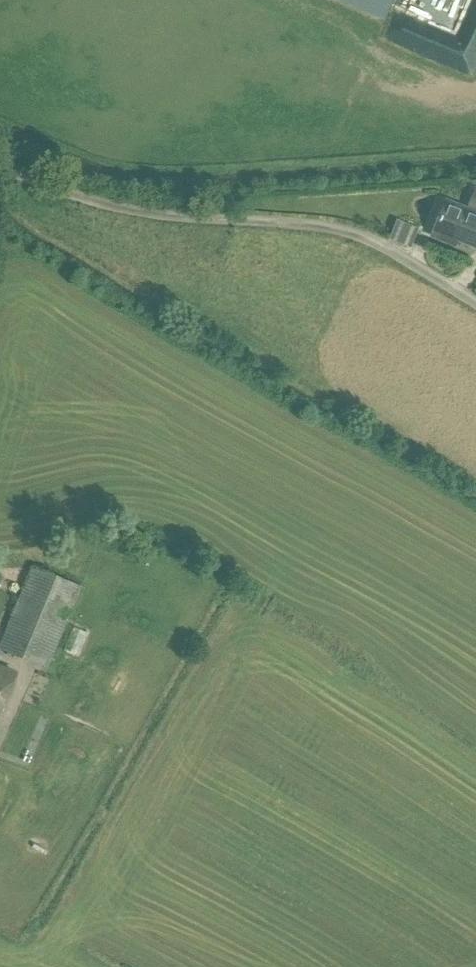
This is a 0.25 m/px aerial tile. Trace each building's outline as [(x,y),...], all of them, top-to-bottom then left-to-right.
[(378,12),(384,0),(350,0),(378,12)] [(468,211),(447,202),(433,237),(454,245),(456,240),(475,248),(475,191),(468,211)] [(48,669),(82,588),(33,568),(0,647),(0,648),(48,669)] [(17,675),(0,667),(0,716),(17,675)]
